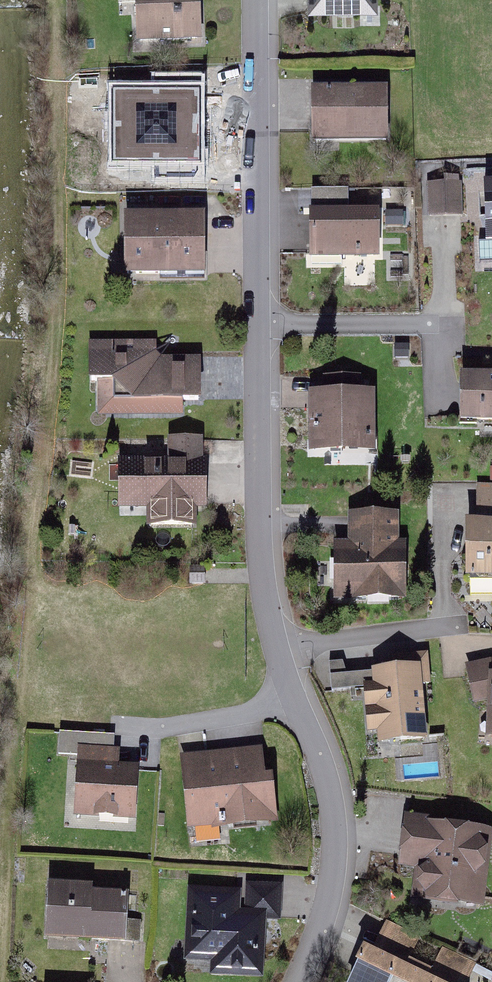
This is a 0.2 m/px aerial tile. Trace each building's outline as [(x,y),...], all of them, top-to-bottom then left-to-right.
[(206,49),(203,0),(120,0),(120,14),(141,13),(144,52),(206,49)] [(382,18),(382,0),(313,0),(313,19),(382,18)] [(209,165),(206,75),(169,77),(169,95),(115,97),(118,168),(209,165)] [(388,82),(311,83),(312,139),(388,138),(388,82)] [(461,179),(427,180),(428,214),(462,213),(461,179)] [(204,208),(124,209),(125,271),(205,270),(204,208)] [(378,218),(312,219),(313,270),(379,269),(378,218)] [(101,393),(102,423),(186,420),(186,413),(204,412),(203,367),(158,368),(157,349),(92,351),(93,393),(101,393)] [(491,416),(491,369),(460,369),(460,416),(491,416)] [(309,449),(375,447),(374,386),(307,387),(309,449)] [(166,458),(119,457),(118,506),(148,507),(148,526),(194,527),(195,507),(207,507),(208,458),(200,458),(200,437),(167,436),(166,458)] [(480,492),(481,531),(470,531),(470,590),(491,590),(491,492),(480,492)] [(333,597),(406,596),(406,537),(399,537),(399,509),(348,510),(348,539),(333,539),(333,597)] [(189,565),(190,583),(205,583),(205,565),(189,565)] [(431,682),(428,650),(395,653),(396,662),(371,664),(372,681),(363,682),(367,730),(377,729),(379,741),(427,737),(422,683),(431,682)] [(491,706),(490,747),(491,747),(491,664),(467,670),(478,709),(491,706)] [(76,815),(140,819),(142,765),(120,764),(121,747),(80,745),(76,815)] [(280,822),(270,745),(184,757),(195,834),(280,822)] [(410,816),(404,870),(418,872),(415,901),(488,910),(491,877),(491,825),(410,816)] [(51,941),(130,939),(128,890),(94,891),(94,883),(49,884),(51,941)] [(245,891),(191,889),(188,961),(211,962),(210,977),(265,979),(267,922),(285,923),(286,885),(245,884),(245,891)] [(425,963),(414,958),(424,939),(391,924),(379,949),(369,944),(351,981),(417,981),(425,963)] [(425,963),(417,981),(471,981),(478,968),(444,951),(435,968),(425,963)]
